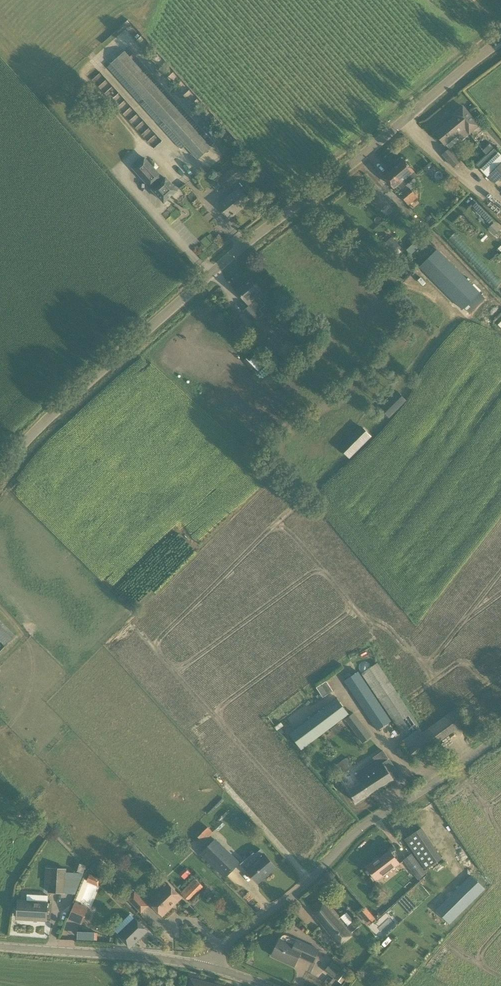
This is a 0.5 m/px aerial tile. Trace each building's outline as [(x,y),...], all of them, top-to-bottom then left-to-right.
[(198,160),(210,148),(124,51),(111,63),(198,160)] [(157,132),(163,127),(121,83),(116,88),(157,132)] [(445,145),(446,144),(450,149),(479,126),(463,107),(454,115),(456,117),(435,133),(445,145)] [(449,150),(443,155),(453,168),(454,167),(457,169),(462,165),(449,150)] [(494,184),(500,177),(500,155),(498,152),(498,153),(495,150),(478,166),(494,184)] [(133,168),(153,190),(165,179),(145,158),(133,168)] [(241,160),(216,180),(224,191),(250,171),(241,160)] [(417,176),(404,160),(384,177),(394,188),(397,185),(401,189),(417,176)] [(165,179),(153,190),(164,202),(177,191),(165,178),(165,179)] [(381,210),(390,202),(375,185),(366,193),(381,210)] [(250,202),(239,189),(229,197),(219,205),(229,218),(243,207),(250,202)] [(410,189),(401,197),(408,206),(417,198),(410,189)] [(476,203),(473,206),(490,224),(493,220),(476,203)] [(494,223),(488,228),(495,235),(500,230),(494,223)] [(385,243),(393,252),(394,251),(397,254),(402,249),(391,237),(385,243)] [(445,258),(429,274),(460,305),(462,303),(468,308),(481,294),(475,289),(476,289),(445,258)] [(245,286),(243,283),(234,291),(241,299),(242,298),(249,306),(251,305),(263,295),(251,280),(245,286)] [(249,306),(250,306),(243,311),(252,323),(260,317),(251,305),(249,306)] [(251,354),(244,361),(252,370),(259,363),(251,354)] [(389,418),(406,401),(397,392),(380,409),(389,418)] [(360,426),(338,448),(349,459),(371,437),(360,426)] [(401,734),(417,723),(378,664),(362,675),(401,734)] [(344,681),(377,731),(391,722),(358,672),(344,681)] [(319,687),(324,696),(333,692),(328,682),(319,687)] [(337,698),(289,734),(301,750),(349,714),(337,698)] [(346,719),(365,741),(372,735),(353,713),(346,719)] [(412,760),(432,746),(419,728),(400,742),(406,750),(405,751),(412,760)] [(356,803),(399,775),(383,750),(372,757),(376,762),(355,776),(359,782),(356,785),(349,774),(341,780),(356,803)] [(351,765),(346,758),(333,767),(338,774),(351,765)] [(202,842),(212,832),(208,827),(198,837),(202,842)] [(215,839),(200,854),(225,878),(228,874),(239,863),(215,839)] [(253,866),(247,871),(251,876),(257,883),(276,867),(265,855),(261,851),(255,856),(258,859),(252,864),(253,866)] [(399,864),(390,852),(375,863),(374,862),(366,868),(376,881),(399,864)] [(426,874),(411,855),(403,861),(418,880),(426,874)] [(82,878),(84,871),(74,867),(72,875),(82,878)] [(50,870),(48,893),(64,894),(64,891),(72,892),(73,878),(66,878),(67,869),(50,868),(50,870)] [(185,868),(179,873),(185,879),(190,873),(185,868)] [(471,875),(436,910),(449,924),(486,890),(471,875)] [(195,879),(181,893),(188,900),(202,886),(195,879)] [(168,883),(149,902),(162,916),(182,898),(168,883)] [(141,913),(148,906),(134,891),(127,898),(141,913)] [(387,909),(402,895),(398,891),(383,906),(387,909)] [(324,898),(311,909),(314,913),(312,914),(319,921),(338,946),(353,934),(347,926),(353,921),(346,913),(340,918),(330,905),(327,902),(324,898)] [(47,903),(47,904),(18,902),(17,917),(26,917),(26,919),(46,920),(47,918),(50,918),(51,904),(47,903)] [(81,924),(87,908),(75,903),(69,919),(81,924)] [(365,907),(358,913),(368,925),(375,919),(365,907)] [(118,935),(130,947),(147,931),(135,918),(118,935)] [(378,932),(387,924),(381,918),(373,926),(378,932)] [(299,956),(313,963),(318,950),(284,935),(282,937),(281,938),(281,939),(280,939),(272,956),(282,961),(285,959),(288,960),(286,962),(294,966),(299,956)] [(325,970),(330,975),(326,980),(333,985),(334,985),(339,980),(343,983),(350,974),(333,960),(325,970)] [(188,978),(186,985),(221,985),(188,978)]
